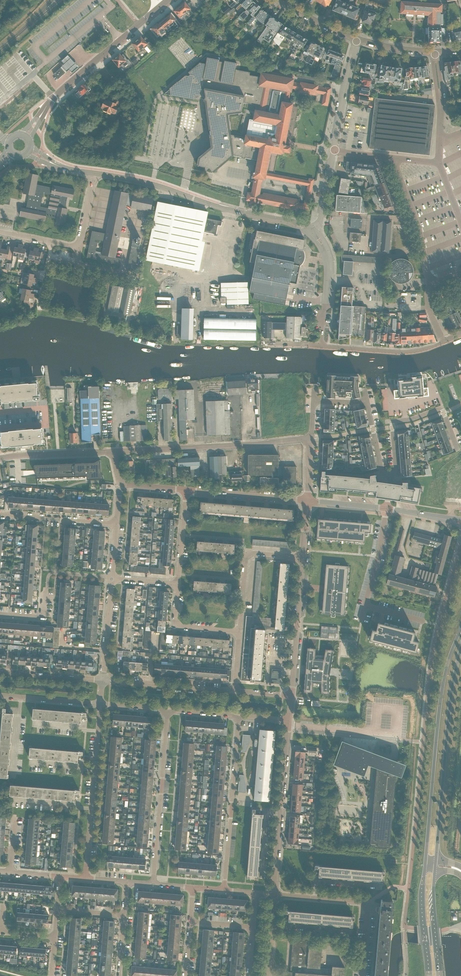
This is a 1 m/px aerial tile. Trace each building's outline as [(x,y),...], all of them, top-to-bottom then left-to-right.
[(235,1),(235,2),(234,2),(230,6),(232,8),(241,0),(234,0),(235,1)] [(254,2),(251,0),(245,0),(236,9),(238,11),(242,6),(246,10),(254,2)] [(350,0),(346,0),(346,1),(345,1),(344,3),(337,0),(337,1),(336,2),(335,3),(336,4),(333,10),(335,11),(336,11),(344,14),(350,0)] [(344,14),(351,18),(352,19),(354,19),(357,13),(358,13),(358,11),(358,10),(358,9),(351,6),(352,4),(353,0),(350,0),(344,14)] [(429,16),(429,28),(441,28),(441,25),(444,25),(444,19),(444,14),(441,14),(441,11),(442,11),(443,4),(402,1),(401,13),(406,14),(406,16),(413,17),(413,14),(417,15),(417,17),(424,18),(424,15),(429,16)] [(189,18),(194,14),(185,3),(180,7),(187,15),(187,16),(189,18)] [(260,8),(254,3),(252,6),(252,5),(244,12),(238,17),(242,21),(250,13),(253,16),(260,8)] [(225,15),(231,10),(227,6),(222,11),(225,15)] [(187,15),(180,7),(174,11),(180,18),(181,20),(183,18),(185,21),(189,18),(187,16),(187,15)] [(236,9),(234,7),(226,14),(228,16),(236,9)] [(373,22),(374,19),(374,18),(375,17),(374,16),(375,15),(375,14),(376,13),(376,12),(364,8),(363,13),(365,13),(362,22),(363,22),(363,23),(366,24),(366,23),(370,24),(371,21),(373,22)] [(263,25),(270,16),(261,9),(254,17),(253,16),(243,28),(247,31),(249,29),(248,28),(254,20),(256,22),(258,20),(263,25)] [(180,26),(171,15),(158,25),(157,24),(155,26),(154,26),(152,28),(152,29),(155,33),(154,34),(156,36),(157,35),(160,33),(162,35),(165,32),(168,36),(180,26)] [(260,43),(276,21),(271,17),(265,25),(267,26),(257,41),(260,43)] [(276,21),(260,43),(264,39),(266,41),(269,36),(272,33),(275,35),(282,25),(276,21)] [(285,37),(289,30),(283,26),(279,33),(278,33),(273,39),(274,41),(276,43),(277,45),(279,46),(282,42),(283,40),(281,39),(279,40),(278,37),(281,35),(283,37),(285,37)] [(452,28),(452,32),(453,43),(460,41),(460,26),(452,28)] [(441,28),(429,28),(426,28),(426,34),(429,34),(429,42),(441,42),(441,34),(445,34),(445,28),(441,28)] [(291,41),(295,33),(289,30),(285,37),(286,38),(288,40),(287,44),(285,43),(283,42),(282,42),(279,46),(281,47),(283,48),(285,48),(286,48),(291,41)] [(293,50),(301,37),(295,33),(291,41),(295,44),(295,45),(293,44),(291,48),(293,50)] [(147,44),(141,37),(140,38),(140,37),(138,39),(135,41),(133,43),(132,44),(139,51),(144,47),(145,48),(147,46),(151,51),(155,48),(150,41),(147,44)] [(293,50),(292,52),(291,53),(294,55),(296,52),(298,47),(297,46),(298,45),(303,48),(307,40),(301,37),(293,50)] [(309,63),(317,45),(312,43),(310,43),(309,46),(307,45),(305,49),(303,54),(303,55),(303,56),(304,56),(304,57),(305,57),(306,57),(307,56),(308,54),(310,55),(309,57),(308,56),(305,62),(309,63)] [(322,60),(322,58),(324,54),(322,53),(324,50),(323,48),(317,45),(309,63),(312,65),(315,59),(314,59),(315,57),(322,60)] [(338,59),(339,54),(338,53),(337,52),(336,53),(329,50),(329,51),(326,50),(322,58),(326,60),(325,62),(328,64),(329,64),(329,63),(331,57),(338,59)] [(122,56),(120,54),(113,60),(119,67),(122,64),(125,67),(128,64),(129,65),(131,63),(128,59),(128,60),(125,57),(123,55),(122,56)] [(343,56),(339,54),(338,59),(331,57),(329,63),(335,66),(333,72),(335,73),(334,77),(336,78),(340,67),(339,67),(341,61),(342,61),(342,62),(343,61),(342,61),(344,58),(343,56)] [(68,56),(61,61),(64,65),(61,67),(66,73),(69,70),(71,73),(78,67),(68,56)] [(238,64),(225,61),(225,63),(220,62),(220,60),(208,58),(206,65),(201,64),(190,73),(189,73),(191,75),(189,76),(187,76),(186,76),(179,82),(179,83),(171,89),(172,95),(166,94),(165,93),(164,94),(200,101),(201,98),(203,99),(205,100),(204,101),(205,101),(207,102),(207,106),(208,116),(212,148),(199,159),(198,166),(205,168),(205,169),(206,170),(207,171),(210,169),(213,173),(233,156),(258,160),(256,173),(255,173),(255,172),(254,172),(253,173),(253,174),(254,174),(253,178),(255,178),(252,193),(248,193),(246,200),(250,201),(250,204),(257,205),(258,203),(259,203),(297,210),(297,207),(308,209),(312,186),(311,185),(311,182),(313,182),(313,180),(309,179),(309,181),(266,172),(270,151),(278,153),(277,154),(281,155),(281,156),(283,156),(283,152),(289,153),(291,147),(286,146),(286,145),(285,145),(292,105),(288,104),(290,92),(291,92),(292,88),(299,90),(299,92),(316,95),(317,93),(324,94),(322,105),(327,106),(331,88),(325,87),(325,90),(318,88),(318,86),(301,83),(300,85),(293,84),(293,80),(293,79),(293,76),(266,71),(265,74),(262,74),(262,78),(251,75),(251,73),(237,70),(238,64)] [(453,73),(452,63),(451,63),(451,62),(448,63),(444,64),(445,71),(444,72),(446,85),(451,84),(449,76),(454,76),(453,73)] [(458,74),(460,74),(460,75),(460,72),(460,62),(456,62),(453,62),(453,63),(452,63),(453,73),(458,73),(458,74)] [(366,63),(364,73),(369,74),(369,76),(370,76),(370,78),(375,79),(376,75),(374,75),(376,65),(372,64),(366,63)] [(421,76),(422,84),(424,83),(423,81),(423,79),(424,79),(424,80),(429,79),(429,76),(427,66),(426,65),(424,65),(423,67),(422,67),(423,67),(420,67),(421,76)] [(389,83),(391,67),(389,67),(389,66),(388,66),(387,66),(386,67),(381,66),(380,74),(379,75),(379,77),(379,78),(379,79),(377,78),(376,82),(383,83),(384,82),(389,83)] [(58,79),(66,73),(61,67),(54,74),(58,79)] [(402,91),(403,83),(399,82),(399,81),(401,81),(401,79),(402,78),(403,70),(401,70),(401,69),(396,68),(396,67),(395,67),(394,67),(394,68),(391,67),(389,83),(394,83),(394,84),(395,85),(400,86),(399,90),(402,90),(402,91)] [(422,84),(421,76),(420,76),(419,68),(417,68),(417,67),(416,67),(415,67),(413,67),(413,68),(412,68),(414,81),(419,80),(420,80),(420,81),(420,84),(422,84)] [(410,81),(414,81),(412,68),(408,69),(406,70),(406,71),(406,75),(406,77),(405,77),(404,84),(403,84),(403,83),(402,91),(403,95),(405,94),(404,89),(408,88),(408,84),(410,84),(410,81)] [(369,88),(373,89),(374,85),(370,84),(371,80),(363,78),(361,79),(361,81),(362,82),(362,83),(363,83),(362,86),(369,87),(369,88)] [(89,95),(90,93),(89,91),(91,90),(88,86),(87,87),(84,84),(80,87),(80,88),(78,90),(82,95),(85,93),(87,96),(89,95)] [(376,90),(373,89),(369,88),(367,88),(367,89),(361,87),(360,94),(369,96),(370,90),(371,91),(371,92),(375,93),(376,90)] [(367,98),(359,96),(358,103),(367,105),(368,101),(373,102),(374,98),(367,97),(367,98)] [(429,155),(435,105),(375,98),(369,149),(429,155)] [(117,106),(120,101),(116,99),(115,101),(116,102),(115,104),(109,101),(108,102),(105,100),(100,111),(103,112),(104,111),(111,114),(111,113),(117,115),(119,111),(117,110),(118,107),(117,106)] [(196,111),(184,109),(180,129),(192,131),(196,111)] [(378,166),(347,162),(346,172),(351,172),(350,176),(355,176),(355,175),(365,176),(367,175),(371,187),(384,182),(378,166)] [(70,197),(73,198),(74,190),(53,186),(53,188),(37,185),(39,175),(27,173),(23,194),(29,195),(26,209),(21,208),(20,216),(45,221),(46,214),(54,215),(54,218),(57,219),(56,224),(64,226),(67,209),(65,209),(68,197),(70,197)] [(340,185),(349,187),(350,180),(341,178),(340,185)] [(377,192),(386,188),(384,182),(371,187),(368,188),(369,191),(376,189),(377,192)] [(348,194),(349,187),(340,185),(338,193),(348,194)] [(373,200),(389,194),(386,188),(377,192),(378,194),(375,195),(371,197),(373,200)] [(131,208),(150,212),(153,198),(134,194),(134,195),(128,194),(115,191),(106,234),(92,231),(87,258),(109,262),(108,263),(110,264),(111,263),(120,265),(122,259),(115,257),(125,205),(132,206),(131,208)] [(378,205),(379,205),(391,200),(389,194),(373,200),(374,204),(377,203),(378,205)] [(366,213),(364,208),(366,208),(362,198),(337,196),(336,211),(360,212),(366,213)] [(391,200),(379,205),(380,207),(381,207),(382,210),(393,205),(391,200)] [(221,226),(222,221),(207,218),(208,213),(157,203),(146,260),(196,270),(204,232),(216,234),(218,225),(221,226)] [(362,229),(362,220),(351,219),(350,228),(362,229)] [(388,253),(391,222),(374,220),(372,252),(388,253)] [(250,262),(248,272),(253,273),(249,292),(254,293),(253,299),(285,305),(286,299),(290,283),(296,284),(300,266),(301,265),(302,264),(303,263),(303,262),(304,261),(304,260),(304,259),(305,257),(305,256),(305,255),(304,254),(304,252),(304,251),(303,250),(302,249),(304,241),(258,232),(257,234),(251,233),(248,249),(252,249),(250,262)] [(360,242),(361,233),(350,233),(349,242),(360,242)] [(140,245),(141,239),(137,239),(137,240),(133,239),(127,268),(135,269),(140,245)] [(34,260),(37,248),(34,247),(33,251),(30,250),(30,252),(28,251),(27,257),(29,258),(29,259),(34,260)] [(34,260),(34,263),(39,264),(40,261),(40,258),(43,259),(45,252),(42,252),(41,253),(38,252),(39,248),(37,248),(34,260)] [(352,275),(354,255),(341,255),(342,264),(344,265),(343,275),(352,275)] [(409,279),(410,279),(409,273),(412,273),(412,272),(412,271),(412,270),(412,269),(412,268),(411,267),(411,266),(410,265),(410,264),(409,264),(409,263),(408,262),(407,262),(406,261),(405,261),(404,260),(403,260),(402,260),(401,260),(400,260),(399,260),(398,260),(397,260),(396,261),(395,262),(394,262),(393,263),(392,264),(391,265),(391,266),(390,267),(390,268),(390,269),(389,270),(389,271),(389,272),(389,273),(389,274),(390,275),(390,276),(390,277),(391,277),(392,278),(392,279),(393,280),(394,280),(394,281),(395,282),(396,282),(397,282),(398,283),(399,283),(400,283),(401,283),(402,283),(403,283),(404,283),(405,282),(406,282),(407,281),(408,281),(408,280),(409,279)] [(26,270),(26,273),(23,272),(22,278),(25,278),(37,281),(37,278),(34,278),(35,275),(34,274),(35,271),(28,270),(27,270),(26,270)] [(37,281),(25,278),(25,279),(22,278),(21,283),(24,284),(25,284),(24,286),(31,288),(31,285),(32,286),(33,283),(37,283),(38,281),(37,281)] [(248,304),(248,282),(221,283),(221,297),(220,297),(220,303),(227,303),(227,305),(248,304)] [(24,286),(20,285),(19,288),(23,289),(22,294),(34,296),(34,294),(31,293),(31,290),(30,290),(31,288),(24,286)] [(130,315),(135,290),(113,285),(108,310),(130,315)] [(354,288),(342,287),(339,320),(338,320),(338,323),(339,323),(338,339),(338,340),(350,338),(350,334),(351,334),(351,335),(363,336),(365,307),(353,306),(352,306),(353,288),(354,288)] [(0,290),(0,302),(2,301),(2,302),(6,299),(8,303),(9,303),(3,295),(4,294),(2,291),(1,292),(0,290)] [(30,301),(33,302),(34,296),(22,294),(20,300),(24,300),(24,304),(29,305),(30,301)] [(451,304),(443,308),(446,314),(447,313),(448,316),(454,313),(453,310),(454,310),(451,304)] [(191,339),(192,309),(172,308),(170,344),(181,344),(181,339),(191,339)] [(460,324),(460,319),(458,312),(454,313),(448,316),(445,318),(450,329),(460,324)] [(287,330),(287,339),(301,339),(301,337),(302,317),(287,316),(287,323),(287,324),(287,330)] [(256,340),(256,319),(204,318),(204,340),(256,340)] [(389,333),(388,344),(395,344),(395,334),(396,324),(397,319),(393,319),(392,329),(393,329),(393,333),(389,333)] [(264,322),(263,338),(264,338),(264,337),(271,337),(271,329),(287,330),(287,324),(287,323),(272,322),(271,322),(264,322)] [(425,327),(426,343),(436,342),(430,327),(425,327)] [(350,377),(336,376),(336,375),(328,375),(326,398),(335,398),(335,396),(352,397),(352,399),(360,397),(358,387),(358,376),(350,376),(350,377)] [(423,388),(422,376),(411,377),(411,380),(397,381),(398,390),(394,390),(395,398),(399,398),(405,398),(405,397),(408,397),(408,399),(415,398),(414,396),(417,396),(418,397),(424,396),(428,395),(427,388),(423,388)] [(258,390),(258,379),(247,380),(248,390),(249,390),(249,387),(251,387),(251,391),(256,391),(255,390),(258,390)] [(228,395),(246,394),(245,380),(227,382),(228,395)] [(2,405),(2,403),(34,400),(34,401),(40,400),(40,396),(38,397),(37,388),(38,388),(38,384),(37,384),(37,383),(29,384),(29,383),(25,383),(25,384),(21,384),(17,384),(17,385),(13,385),(9,385),(9,386),(5,386),(5,385),(1,386),(0,386),(0,405),(2,405)] [(99,387),(89,387),(90,391),(80,391),(82,442),(91,442),(91,435),(100,435),(99,387)] [(162,389),(162,388),(161,388),(161,389),(160,389),(159,389),(158,390),(158,391),(158,400),(167,399),(168,402),(172,402),(171,388),(162,389)] [(194,419),(193,389),(174,390),(174,399),(179,399),(179,420),(179,427),(180,440),(187,440),(186,427),(186,420),(194,419)] [(440,396),(442,404),(448,402),(445,394),(440,396)] [(207,435),(225,435),(224,400),(206,401),(207,435)] [(173,441),(171,403),(164,404),(157,404),(157,421),(161,421),(161,419),(164,419),(165,441),(173,441)] [(433,428),(443,424),(441,419),(431,422),(433,428)] [(366,420),(356,422),(357,428),(368,426),(366,420)] [(435,433),(445,430),(443,424),(433,428),(435,433)] [(141,441),(141,440),(147,440),(146,425),(124,426),(124,430),(120,431),(120,441),(130,441),(141,441)] [(73,433),(73,430),(73,427),(67,427),(67,431),(69,431),(69,435),(70,435),(71,443),(77,442),(77,433),(73,433)] [(1,436),(2,444),(2,443),(2,447),(10,446),(11,447),(18,446),(27,445),(35,445),(35,444),(43,443),(42,440),(43,440),(42,432),(41,428),(33,429),(26,429),(26,430),(17,431),(17,430),(9,431),(9,432),(1,432),(1,436)] [(437,439),(447,435),(445,430),(435,433),(437,439)] [(439,444),(449,440),(447,435),(437,439),(439,444)] [(441,449),(451,445),(449,440),(439,444),(441,449)] [(451,445),(441,449),(443,455),(453,451),(451,445)] [(278,475),(279,455),(248,455),(248,475),(278,475)] [(219,474),(221,474),(227,474),(226,456),(209,457),(210,479),(219,479),(219,474)] [(199,476),(199,465),(200,465),(199,457),(178,458),(178,467),(190,466),(191,476),(199,476)] [(133,461),(125,461),(126,474),(134,474),(133,461)] [(101,462),(37,465),(37,481),(101,479),(101,462)] [(170,467),(170,466),(165,466),(165,476),(170,476),(170,477),(176,476),(176,466),(170,467)] [(296,485),(296,467),(282,466),(282,485),(296,485)] [(239,471),(229,471),(229,475),(232,474),(232,481),(242,480),(242,473),(241,471),(239,471)] [(366,478),(346,476),(325,474),(325,471),(322,471),(321,477),(320,491),(329,492),(337,492),(337,490),(348,491),(368,494),(368,495),(375,496),(375,497),(384,499),(388,499),(391,500),(392,500),(400,501),(400,500),(418,503),(420,488),(407,486),(407,482),(402,482),(402,483),(402,485),(390,483),(376,482),(375,475),(367,476),(366,478)] [(278,486),(278,478),(266,478),(266,477),(261,477),(260,477),(260,485),(261,485),(269,485),(269,487),(278,487),(278,486)] [(218,513),(219,504),(213,503),(207,502),(200,502),(200,511),(206,512),(206,514),(212,515),(212,512),(218,513)] [(237,515),(238,505),(232,505),(232,504),(225,504),(219,504),(218,513),(225,514),(224,516),(231,516),(231,514),(237,515)] [(256,516),(256,507),(250,506),(251,506),(244,505),(244,506),(238,505),(237,515),(243,515),(243,522),(249,522),(250,517),(250,516),(256,516)] [(274,518),(275,508),(269,508),(269,507),(263,507),(262,507),(256,507),(256,516),(262,517),(262,519),(268,520),(268,517),(274,518)] [(275,508),(274,518),(281,518),(280,521),(287,521),(287,519),(293,519),(294,510),(288,509),(281,508),(281,509),(275,508)] [(318,523),(317,538),(365,542),(365,532),(370,533),(371,524),(323,520),(323,521),(318,521),(318,523)] [(434,586),(438,573),(435,573),(419,569),(419,568),(412,566),(409,579),(400,577),(405,558),(398,556),(404,530),(402,529),(390,574),(389,574),(386,584),(434,597),(437,587),(434,586)] [(438,573),(441,574),(451,536),(444,535),(443,540),(442,540),(442,539),(440,538),(440,539),(439,539),(414,532),(413,538),(427,542),(427,544),(441,548),(439,555),(437,555),(435,562),(437,562),(435,573),(438,573)] [(215,552),(216,543),(210,542),(203,541),(203,542),(197,541),(196,551),(203,551),(203,554),(209,554),(209,552),(215,552)] [(216,543),(215,552),(221,553),(221,559),(227,560),(227,554),(228,554),(228,553),(234,554),(235,544),(229,544),(229,543),(222,543),(216,543)] [(35,555),(36,549),(28,549),(27,552),(25,552),(22,552),(21,557),(25,557),(25,554),(27,555),(35,555)] [(277,572),(289,573),(290,564),(283,563),(282,563),(280,563),(280,569),(277,569),(277,572)] [(323,606),(322,610),(323,610),(324,610),(324,613),(323,613),(323,614),(343,615),(343,612),(344,612),(345,608),(343,608),(343,605),(345,605),(345,601),(344,601),(344,598),(345,598),(346,598),(346,594),(344,594),(345,587),(346,587),(347,583),(346,583),(345,583),(346,580),(347,581),(347,580),(346,580),(346,577),(347,577),(348,573),(346,573),(346,570),(347,570),(348,570),(348,566),(326,564),(326,568),(326,569),(326,568),(327,569),(327,571),(326,571),(325,575),(326,575),(327,575),(326,578),(325,578),(325,579),(326,579),(326,582),(325,581),(324,586),(327,586),(326,593),(324,592),(323,597),(324,597),(325,597),(325,599),(323,599),(323,603),(324,603),(324,606),(323,606)] [(288,583),(289,573),(277,572),(277,575),(279,576),(279,582),(288,583)] [(212,592),(213,582),(207,582),(207,581),(200,581),(194,581),(193,590),(199,591),(199,593),(206,593),(206,591),(212,592)] [(213,582),(212,592),(218,592),(218,594),(224,595),(224,593),(231,593),(231,584),(225,583),(219,582),(219,583),(213,582)] [(287,592),(288,583),(279,582),(278,588),(276,588),(275,591),(287,592)] [(126,595),(137,596),(137,593),(135,593),(135,589),(134,589),(134,585),(131,585),(131,589),(127,588),(126,595)] [(287,601),(287,592),(275,591),(275,594),(278,594),(277,600),(287,601)] [(286,610),(287,601),(277,600),(277,607),(274,606),(274,609),(286,610)] [(407,612),(409,606),(399,603),(397,610),(407,612)] [(285,620),(286,610),(274,609),(274,613),(276,613),(276,619),(285,620)] [(271,627),(271,618),(258,617),(252,616),(246,616),(241,680),(250,681),(254,681),(261,682),(265,627),(271,627)] [(284,631),(285,620),(276,619),(275,629),(279,629),(279,630),(284,631)] [(372,630),(369,640),(416,652),(419,642),(413,640),(415,632),(383,624),(378,623),(376,630),(372,630)] [(95,642),(96,636),(86,635),(86,641),(84,641),(84,645),(92,645),(92,642),(95,642)] [(316,648),(307,648),(306,667),(307,667),(306,674),(305,674),(304,692),(312,693),(313,683),(321,683),(321,694),(329,694),(329,676),(328,676),(329,669),(331,669),(334,650),(325,649),(323,659),(315,659),(315,654),(316,648)] [(130,655),(131,651),(130,651),(123,651),(122,656),(128,656),(128,662),(124,661),(123,670),(129,670),(130,658),(131,655),(130,655)] [(44,658),(44,666),(50,667),(50,664),(53,664),(54,655),(45,654),(44,658)] [(280,684),(281,670),(272,669),(271,683),(280,684)] [(8,709),(3,708),(2,713),(4,713),(0,758),(0,777),(7,778),(13,713),(11,713),(9,711),(11,710),(10,710),(9,710),(8,709)] [(82,714),(33,710),(33,719),(81,723),(81,721),(84,719),(85,720),(84,719),(86,718),(86,713),(82,712),(82,714)] [(218,724),(217,733),(223,734),(223,733),(227,733),(227,727),(224,727),(224,724),(218,724)] [(275,731),(261,730),(261,728),(260,728),(254,801),(255,801),(255,799),(269,801),(269,803),(269,796),(275,729),(275,731)] [(246,752),(250,742),(250,735),(243,734),(241,751),(246,752)] [(397,761),(343,741),(343,742),(335,764),(335,765),(364,776),(368,765),(377,768),(374,803),(374,804),(372,804),(372,806),(374,806),(374,807),(373,807),(370,843),(378,844),(377,846),(390,848),(393,813),(392,813),(392,809),(395,809),(395,805),(393,805),(393,801),(394,801),(396,775),(401,777),(406,764),(397,761),(397,760),(397,761)] [(78,753),(30,749),(29,758),(78,762),(78,760),(81,758),(81,759),(82,759),(81,758),(83,757),(83,752),(78,751),(78,753)] [(342,801),(346,799),(337,774),(333,776),(342,801)] [(245,792),(246,785),(244,775),(239,775),(238,792),(245,792)] [(75,791),(11,786),(10,795),(74,800),(74,798),(77,797),(78,798),(77,797),(79,796),(80,790),(75,790),(75,791)] [(257,879),(263,814),(260,814),(260,812),(258,812),(259,810),(256,809),(252,809),(252,814),(254,814),(248,878),(257,879)] [(383,882),(384,873),(320,867),(320,866),(315,865),(315,868),(315,871),(317,872),(316,873),(317,873),(319,873),(319,876),(383,882)] [(378,950),(388,951),(392,900),(382,899),(382,906),(379,906),(378,913),(381,914),(378,950)] [(353,918),(289,912),(289,911),(285,910),(285,913),(284,915),(286,917),(284,918),(285,918),(286,916),(289,919),(288,921),(353,927),(353,918)] [(320,968),(322,947),(309,946),(310,939),(293,937),(290,972),(283,971),(282,975),(344,975),(345,967),(332,966),(332,969),(320,968)] [(27,955),(28,947),(21,946),(20,955),(25,955),(25,960),(27,960),(27,955)] [(388,951),(378,950),(376,975),(386,975),(388,951)]
